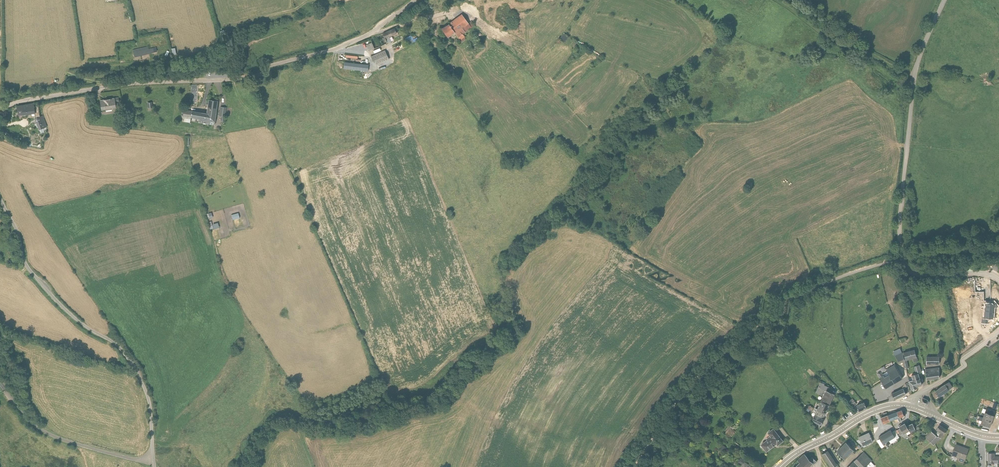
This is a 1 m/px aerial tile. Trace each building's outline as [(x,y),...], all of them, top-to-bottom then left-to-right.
[(474,33),(464,19),(444,35),(451,43),(457,38),(461,43),(474,33)] [(397,34),(372,45),(374,49),(377,55),(394,48),(392,43),(399,40),(397,34)] [(558,43),(562,47),(566,43),(562,39),(558,43)] [(417,40),(410,44),(413,50),(420,47),(417,40)] [(148,46),(133,49),(135,56),(154,51),(153,47),(149,48),(148,46)] [(391,65),(387,56),(374,63),(378,71),(391,65)] [(371,72),(347,69),(346,75),(370,78),(371,72)] [(116,107),(115,98),(100,100),(101,109),(116,107)] [(214,125),(218,102),(209,100),(206,113),(192,110),(191,118),(199,120),(199,123),(214,125)] [(16,106),(17,115),(34,113),(33,104),(16,106)] [(43,116),(35,119),(39,130),(48,127),(43,116)] [(914,350),(903,352),(906,360),(916,357),(914,350)] [(901,353),(895,356),(899,364),(905,361),(901,353)] [(939,356),(926,356),(926,364),(939,364),(939,356)] [(894,384),(903,379),(895,365),(886,370),(887,374),(879,378),(886,389),(894,384)] [(909,382),(911,390),(917,388),(917,387),(921,386),(919,379),(918,374),(921,373),(919,366),(913,367),(915,374),(912,375),(913,380),(909,382)] [(925,369),(926,379),(939,378),(938,368),(925,369)] [(825,384),(820,382),(815,392),(823,396),(821,400),(829,404),(835,394),(830,392),(831,388),(824,385),(825,384)] [(911,390),(909,382),(902,385),(906,394),(911,390)] [(945,384),(935,391),(939,397),(949,390),(945,384)] [(903,388),(891,393),(894,400),(906,394),(903,388)] [(929,402),(927,399),(923,398),(920,404),(925,406),(928,405),(929,402)] [(829,404),(821,400),(817,409),(826,412),(829,404)] [(864,402),(856,405),(859,411),(866,408),(864,402)] [(815,413),(812,419),(815,423),(821,425),(824,419),(821,417),(821,416),(824,416),(826,412),(817,409),(815,413)] [(990,427),(994,415),(984,412),(980,423),(990,427)] [(894,420),(891,414),(886,416),(888,422),(894,420)] [(912,423),(906,425),(904,423),(899,426),(903,434),(909,431),(915,429),(912,423)] [(947,430),(939,425),(936,430),(938,431),(937,432),(939,434),(938,436),(941,438),(947,430)] [(728,436),(734,430),(730,426),(724,432),(728,436)] [(767,440),(760,444),(766,452),(776,444),(777,445),(783,441),(774,428),(767,432),(769,435),(765,438),(767,440)] [(895,430),(891,432),(890,430),(885,433),(889,441),(894,438),(898,436),(895,430)] [(940,440),(931,430),(924,437),(933,445),(940,440)] [(869,432),(858,437),(863,446),(873,441),(869,432)] [(885,433),(878,437),(880,439),(877,440),(881,448),(884,446),(883,444),(889,441),(885,433)] [(845,442),(836,451),(845,459),(851,453),(853,455),(855,453),(845,442)] [(969,448),(955,443),(951,456),(964,461),(969,448)] [(822,454),(827,462),(830,466),(834,466),(837,465),(833,458),(828,451),(822,454)] [(863,452),(853,462),(858,466),(865,466),(872,461),(863,452)] [(988,453),(988,463),(998,463),(998,455),(995,456),(995,453),(988,453)] [(798,465),(800,466),(810,466),(812,465),(808,460),(804,455),(798,461),(799,463),(798,465)] [(739,466),(754,466),(744,461),(745,460),(741,457),(738,462),(741,464),(739,466)]
